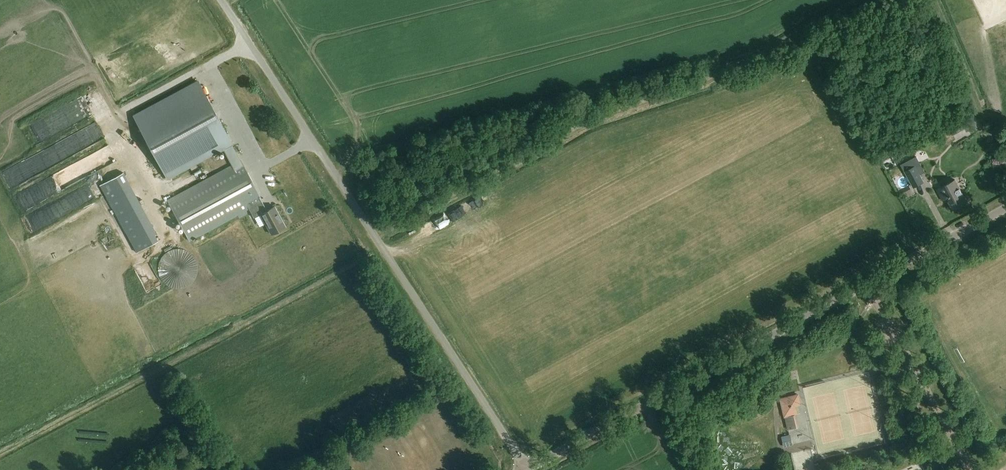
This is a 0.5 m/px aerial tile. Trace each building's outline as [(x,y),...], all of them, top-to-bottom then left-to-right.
[(223,150),(232,165),(167,200),(190,241),(249,209),(255,219),(261,215),(272,235),(286,227),(275,207),(267,211),(263,203),(196,81),(133,115),(168,180),(223,150)] [(966,119),(948,128),(953,135),(970,126),(966,119)] [(105,137),(88,146),(91,152),(108,143),(105,137)] [(912,159),(901,164),(904,170),(905,171),(913,186),(924,181),(916,166),(915,165),(912,159)] [(100,185),(136,252),(157,241),(154,235),(156,234),(123,172),(100,185)] [(17,192),(25,208),(56,194),(49,178),(17,192)] [(967,201),(955,178),(936,188),(942,199),(946,197),(953,209),(967,201)] [(431,221),(435,230),(448,223),(444,215),(431,221)] [(184,250),(178,249),(171,250),(165,253),(160,259),(158,265),(158,272),(161,279),(165,284),(171,288),(178,289),(185,287),(191,284),(196,278),(198,272),(198,265),(195,258),(191,253),(184,250)] [(795,405),(800,404),(798,395),(781,399),(785,417),(797,414),(795,405)] [(789,435),(782,437),(784,446),(792,444),(789,435)] [(332,469),(339,469),(342,468),(342,467),(346,465),(342,458),(338,461),(337,460),(329,465),(332,469)]
